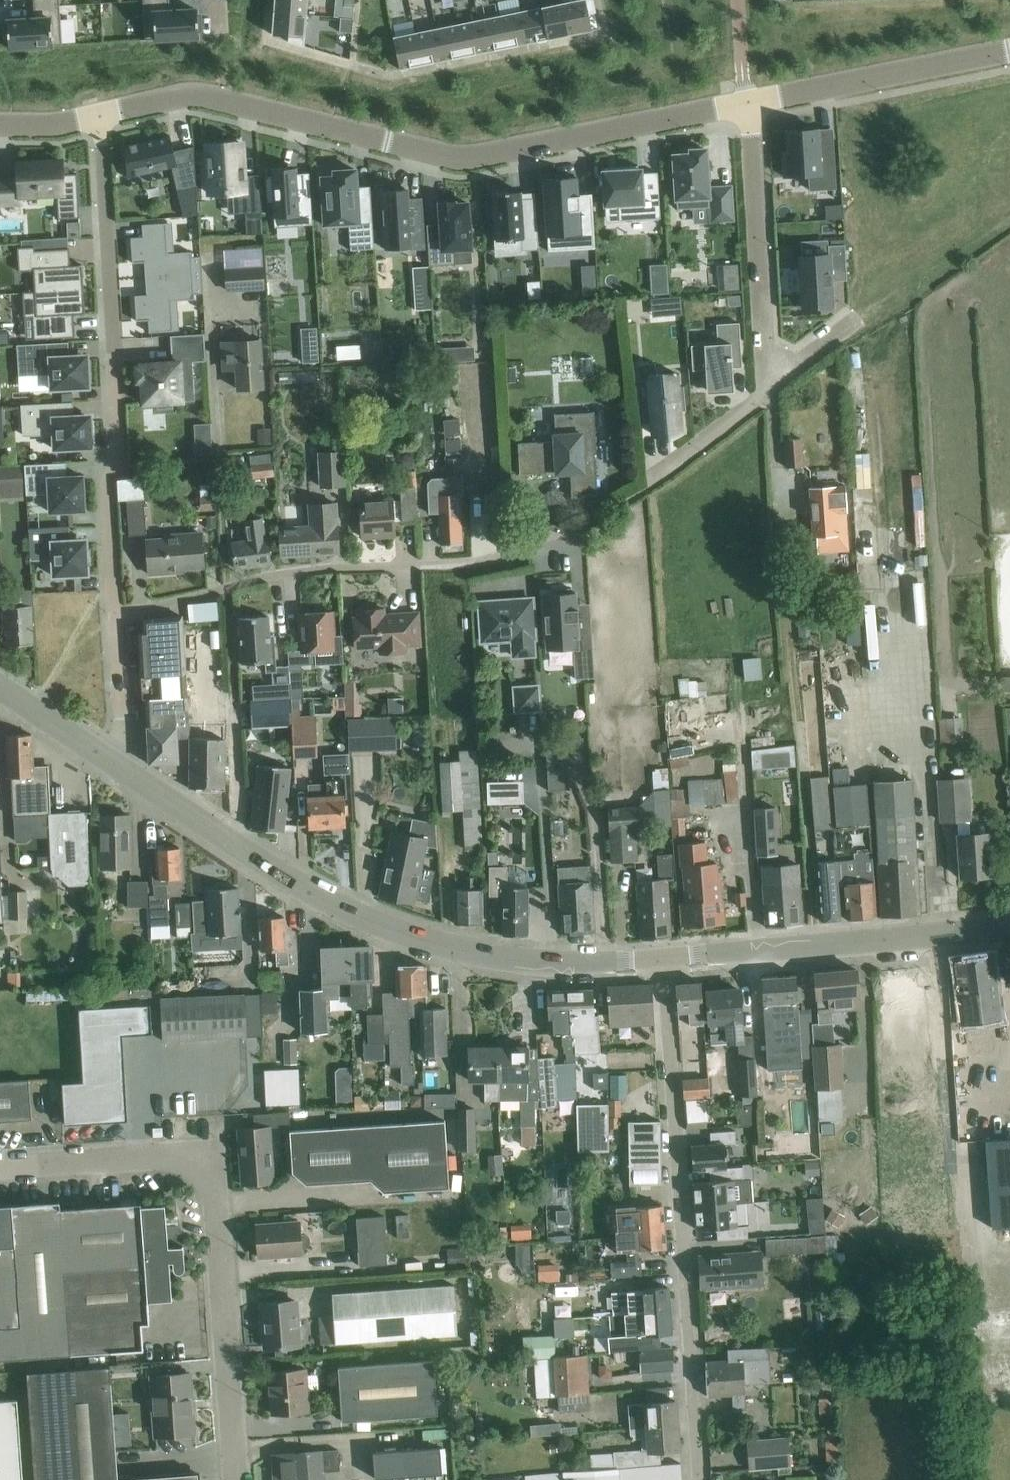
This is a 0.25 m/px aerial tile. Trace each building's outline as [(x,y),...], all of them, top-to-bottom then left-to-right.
[(143,0),(145,40),(198,37),(198,31),(201,31),(200,15),(197,15),(197,10),(170,11),(169,0),(151,0),(143,0)] [(308,0),(275,0),(274,12),(307,14),(308,0)] [(563,2),(570,35),(592,30),(588,14),(596,12),(593,0),(563,0),(563,2)] [(563,2),(542,7),(549,39),(570,35),(563,2)] [(59,5),(34,7),(34,19),(7,20),(8,26),(4,26),(5,42),(9,42),(9,48),(62,45),(59,5)] [(542,7),(521,11),(527,43),(549,39),(542,7)] [(521,11),(500,15),(506,48),(527,43),(521,11)] [(304,46),(307,14),(274,12),(272,34),(289,36),(288,42),(304,46)] [(500,15),(479,20),(485,52),(506,48),(500,15)] [(340,17),(339,32),(352,33),(353,18),(340,17)] [(479,20),(457,24),(464,56),(485,52),(479,20)] [(457,24),(436,28),(443,61),(464,56),(457,24)] [(436,28),(415,32),(422,65),(443,61),(436,28)] [(415,32),(393,37),(400,69),(422,65),(415,32)] [(808,130),(785,131),(787,151),(783,152),(784,175),(809,173),(810,191),(837,189),(834,132),(808,134),(808,130)] [(125,145),(127,178),(176,166),(181,190),(196,186),(194,146),(191,147),(192,151),(174,155),(170,135),(125,145)] [(245,213),(262,212),(260,175),(244,176),(242,143),(206,145),(209,193),(244,191),(245,213)] [(706,149),(691,150),(691,154),(674,155),(674,159),(670,159),(671,179),(675,179),(677,209),(693,208),(708,207),(709,221),(733,219),(731,186),(708,188),(708,185),(710,185),(709,165),(707,165),(706,149)] [(0,181),(0,204),(22,203),(21,195),(57,193),(58,219),(79,218),(77,174),(63,174),(62,161),(18,164),(19,180),(0,181)] [(604,167),(602,167),(605,205),(618,205),(619,221),(661,218),(658,172),(642,173),(641,169),(638,169),(638,165),(616,167),(617,171),(605,171),(604,167)] [(275,227),(312,224),(309,173),(297,174),(297,169),(272,171),(272,169),(271,169),(271,175),(266,176),(267,202),(273,202),(275,227)] [(350,250),(374,249),(371,199),(358,200),(356,170),(334,171),(334,176),(321,177),(324,225),(349,224),(350,250)] [(577,177),(544,179),(548,251),(595,248),(592,204),(580,204),(579,195),(578,195),(577,177)] [(394,186),(378,187),(381,233),(385,233),(386,249),(423,247),(420,200),(408,201),(407,189),(394,189),(394,186)] [(509,188),(493,189),(496,240),(522,238),(523,250),(539,249),(535,198),(521,199),(521,191),(510,192),(509,188)] [(429,266),(455,264),(454,250),(471,249),(468,203),(455,204),(455,201),(439,202),(441,240),(428,241),(429,266)] [(842,205),(825,206),(826,220),(843,219),(842,205)] [(79,223),(68,223),(68,237),(69,237),(69,238),(80,238),(79,223)] [(144,262),(145,278),(202,274),(201,256),(192,257),(191,251),(168,253),(166,223),(142,224),(143,237),(131,237),(132,263),(144,262)] [(13,229),(0,229),(0,243),(13,242),(13,229)] [(802,308),(832,306),(830,282),(847,281),(845,245),(828,246),(829,255),(799,257),(802,308)] [(23,292),(84,289),(83,265),(71,265),(70,248),(36,250),(36,246),(18,247),(20,270),(34,270),(35,291),(23,291),(23,292)] [(738,264),(723,265),(724,290),(739,289),(738,264)] [(226,270),(227,290),(263,288),(262,268),(226,270)] [(148,320),(149,332),(173,331),(171,301),(195,299),(194,294),(203,293),(202,274),(145,278),(147,294),(135,295),(136,321),(148,320)] [(540,283),(527,284),(528,301),(541,300),(540,283)] [(667,283),(652,284),(653,293),(667,293),(667,283)] [(596,284),(582,285),(583,297),(597,296),(596,284)] [(431,287),(415,288),(416,309),(432,308),(431,287)] [(84,289),(23,292),(25,317),(33,316),(34,339),(75,337),(73,314),(85,314),(84,289)] [(681,294),(652,296),(653,314),(683,312),(681,294)] [(740,295),(728,296),(729,306),(741,305),(740,295)] [(704,346),(690,346),(692,370),(703,370),(706,370),(707,393),(735,392),(732,348),(741,347),(740,324),(717,325),(718,345),(704,346)] [(10,344),(9,332),(0,332),(0,345),(10,344)] [(205,361),(204,334),(170,336),(172,362),(140,364),(140,367),(136,367),(137,381),(141,381),(143,404),(158,403),(158,408),(173,407),(172,402),(195,400),(192,362),(205,361)] [(222,342),(224,369),(237,368),(238,389),(263,388),(260,340),(222,342)] [(88,372),(88,358),(69,359),(68,342),(17,345),(18,376),(20,376),(20,374),(50,373),(51,389),(69,388),(89,387),(88,372)] [(317,348),(301,349),(302,363),(318,362),(317,348)] [(452,349),(438,350),(439,364),(453,363),(452,349)] [(505,382),(516,382),(515,367),(505,367),(505,382)] [(656,378),(637,380),(640,423),(652,422),(653,434),(681,432),(679,410),(685,410),(683,387),(677,387),(676,373),(655,374),(656,378)] [(21,405),(23,436),(24,436),(24,435),(54,433),(54,449),(92,447),(91,432),(91,418),(74,419),(73,402),(21,405)] [(598,496),(597,476),(596,469),(595,469),(594,454),(596,454),(594,412),(554,414),(555,435),(554,435),(554,441),(518,443),(520,475),(545,473),(545,472),(556,471),(556,474),(559,474),(559,470),(570,469),(572,498),(598,496)] [(461,458),(460,438),(459,419),(444,420),(445,439),(447,478),(447,479),(461,478),(460,459),(461,458)] [(210,422),(193,422),(194,453),(211,452),(210,422)] [(271,430),(259,430),(259,442),(271,442),(271,430)] [(803,465),(802,440),(786,440),(787,466),(803,465)] [(252,455),(254,475),(275,473),(273,453),(252,455)] [(345,460),(321,462),(324,495),(348,493),(345,460)] [(84,496),(83,480),(67,481),(66,463),(46,464),(24,465),(26,494),(49,493),(50,512),(64,511),(84,510),(84,496)] [(0,467),(0,503),(24,502),(22,466),(0,467)] [(127,479),(117,480),(119,501),(127,500),(129,536),(146,534),(144,497),(145,497),(142,476),(127,479)] [(447,479),(447,478),(431,479),(427,484),(429,514),(438,513),(440,545),(462,543),(459,494),(462,494),(461,478),(447,479)] [(818,551),(838,550),(844,550),(843,511),(845,511),(843,486),(811,488),(814,536),(817,536),(818,551)] [(360,501),(361,517),(362,537),(394,536),(394,521),(416,519),(415,499),(414,487),(400,488),(401,499),(360,501)] [(200,502),(201,510),(215,509),(214,501),(200,502)] [(280,528),(280,535),(281,555),(339,552),(335,503),(309,504),(311,526),(280,528)] [(216,516),(206,516),(207,528),(216,528),(216,516)] [(265,538),(262,518),(244,521),(247,541),(232,543),(236,568),(271,563),(268,544),(267,537),(265,538)] [(54,576),(88,574),(87,559),(86,544),(70,544),(70,526),(29,529),(30,558),(53,557),(54,576)] [(201,533),(185,534),(185,537),(146,540),(149,574),(170,572),(170,569),(204,567),(201,533)] [(543,595),(547,650),(573,649),(575,679),(594,677),(590,617),(577,617),(575,592),(571,593),(571,588),(556,589),(556,594),(543,595)] [(534,655),(533,638),(534,638),(532,599),(480,603),(483,641),(512,639),(514,656),(534,655)] [(6,622),(6,626),(7,646),(33,644),(31,605),(2,607),(3,622),(6,622)] [(217,605),(188,606),(189,625),(218,623),(217,605)] [(315,613),(299,614),(301,652),(316,651),(316,664),(345,662),(343,636),(335,636),(333,612),(328,612),(325,609),(317,610),(315,613)] [(421,646),(420,632),(419,612),(393,614),(393,615),(385,616),(384,609),(357,611),(358,617),(354,617),(356,648),(380,647),(380,653),(407,652),(407,646),(421,646)] [(858,609),(844,610),(847,646),(861,645),(858,609)] [(808,613),(798,614),(800,638),(810,637),(809,625),(811,625),(810,613),(808,613)] [(146,699),(150,763),(178,762),(176,709),(188,709),(182,616),(144,619),(145,630),(139,631),(142,677),(143,700),(146,699)] [(290,683),(289,671),(289,666),(276,666),(274,633),(273,633),(273,635),(270,635),(269,616),(239,618),(242,664),(244,664),(244,662),(243,659),(259,658),(259,663),(265,662),(266,672),(272,672),(273,684),(290,683)] [(745,681),(763,679),(760,657),(743,659),(745,681)] [(302,670),(289,671),(290,683),(291,699),(297,698),(300,698),(303,698),(302,670)] [(538,687),(515,688),(516,711),(539,709),(538,687)] [(291,699),(291,700),(291,709),(300,709),(300,698),(297,698),(291,699)] [(291,700),(250,702),(251,728),(292,726),(291,712),(291,709),(291,700)] [(354,703),(346,703),(347,716),(356,716),(362,716),(362,706),(354,706),(354,703)] [(292,726),(293,756),(318,755),(316,719),(300,720),(299,711),(291,712),(292,726)] [(949,740),(962,740),(960,718),(947,719),(949,740)] [(396,719),(348,720),(349,750),(397,749),(396,719)] [(190,738),(190,769),(190,789),(224,790),(224,739),(195,738),(195,725),(189,725),(190,738)] [(32,734),(6,735),(7,755),(8,777),(12,777),(25,776),(25,779),(30,779),(30,767),(33,766),(32,734)] [(669,737),(669,756),(679,755),(678,737),(669,737)] [(565,742),(545,743),(547,767),(567,766),(565,742)] [(762,749),(752,751),(753,770),(763,769),(762,749)] [(485,848),(479,750),(459,751),(460,761),(440,763),(443,811),(463,810),(465,849),(485,848)] [(671,768),(690,764),(688,757),(669,761),(671,768)] [(724,778),(688,781),(689,789),(690,789),(690,805),(739,801),(737,776),(736,763),(723,764),(724,777),(724,778)] [(258,764),(252,828),(284,832),(290,768),(258,764)] [(25,776),(12,777),(14,818),(49,816),(50,856),(51,869),(65,868),(65,872),(71,878),(89,878),(87,832),(87,812),(51,813),(50,795),(52,795),(51,774),(49,774),(48,765),(33,766),(30,767),(30,779),(25,779),(25,776)] [(848,768),(834,769),(835,784),(849,783),(848,768)] [(309,798),(309,806),(310,826),(344,824),(342,798),(346,797),(345,777),(344,773),(326,774),(326,784),(309,785),(310,798),(309,798)] [(833,829),(828,776),(810,778),(815,830),(833,829)] [(938,781),(940,801),(941,821),(957,820),(961,877),(993,875),(992,865),(993,865),(993,860),(990,841),(977,842),(976,834),(970,834),(969,819),(970,819),(967,779),(938,781)] [(912,780),(874,782),(876,806),(879,862),(878,862),(881,897),(882,917),(919,914),(918,894),(913,804),(912,780)] [(498,782),(487,782),(488,804),(499,804),(498,782)] [(844,884),(845,900),(847,920),(877,917),(875,897),(875,881),(874,881),(869,824),(870,823),(867,784),(833,786),(836,827),(851,826),(856,883),(844,884)] [(670,790),(672,825),(673,833),(684,833),(684,814),(690,814),(690,805),(690,789),(689,789),(670,790)] [(635,860),(633,828),(643,828),(642,808),(608,810),(611,861),(635,860)] [(776,810),(755,811),(757,855),(778,854),(776,810)] [(131,868),(130,835),(130,815),(100,816),(101,836),(102,868),(131,868)] [(384,876),(380,896),(414,902),(415,898),(428,901),(434,870),(421,867),(427,839),(407,835),(393,832),(384,876)] [(682,928),(725,924),(723,899),(721,899),(719,877),(717,877),(715,863),(706,863),(705,841),(679,844),(681,867),(683,867),(686,902),(680,903),(682,928)] [(181,878),(181,868),(180,848),(156,849),(157,868),(153,868),(154,895),(149,895),(150,915),(151,926),(169,925),(167,879),(181,878)] [(498,852),(488,852),(489,864),(499,864),(498,852)] [(584,917),(594,916),(592,881),(578,882),(577,866),(571,866),(570,856),(568,856),(568,852),(557,853),(557,867),(560,912),(584,911),(584,917)] [(636,881),(639,919),(640,939),(671,937),(670,917),(667,880),(674,880),(673,853),(657,855),(659,879),(636,881)] [(50,856),(38,857),(38,869),(51,869),(50,856)] [(839,901),(835,861),(818,862),(823,922),(840,921),(839,901)] [(765,885),(766,907),(767,927),(801,925),(797,865),(780,866),(781,883),(765,884),(765,885)] [(521,884),(521,867),(507,866),(507,884),(521,884)] [(506,867),(490,867),(490,895),(503,895),(503,935),(527,935),(527,887),(506,887),(506,867)] [(476,889),(476,877),(466,877),(466,889),(455,889),(455,924),(482,924),(482,904),(482,889),(476,889)] [(148,881),(127,881),(128,907),(148,906),(148,881)] [(207,901),(194,902),(196,933),(209,932),(210,936),(241,934),(240,919),(241,919),(240,906),(239,906),(238,888),(229,888),(226,885),(218,886),(215,889),(207,890),(207,901)] [(13,890),(13,916),(29,916),(28,890),(13,890)] [(737,905),(745,904),(744,892),(736,892),(737,905)] [(177,927),(191,926),(190,902),(175,903),(177,927)] [(584,911),(560,912),(562,934),(595,931),(594,916),(584,917),(584,911)] [(289,965),(288,956),(287,936),(285,936),(284,916),(259,918),(260,938),(261,950),(276,950),(277,965),(289,965)] [(350,948),(352,1007),(365,1007),(364,981),(372,980),(371,947),(350,948)] [(352,1007),(350,948),(323,949),(324,989),(325,1011),(326,1011),(331,1011),(330,997),(338,997),(338,991),(351,991),(351,1007),(352,1007)] [(1001,1020),(995,975),(993,955),(955,960),(963,1025),(1001,1020)] [(426,1005),(427,1005),(426,965),(396,966),(397,986),(397,996),(407,996),(407,1014),(408,1016),(420,1016),(420,1009),(426,1009),(426,1005)] [(858,989),(857,969),(815,973),(817,993),(819,1023),(832,1022),(831,1010),(860,1007),(858,989)] [(798,1001),(798,995),(796,975),(761,977),(763,997),(763,1003),(763,1007),(768,1070),(802,1068),(802,1059),(799,1025),(798,1001)] [(884,977),(885,1008),(910,1007),(911,1044),(936,1043),(934,976),(884,977)] [(703,1010),(703,1003),(701,983),(675,985),(678,1012),(689,1011),(689,1023),(703,1022),(703,1010)] [(619,1026),(634,1025),(654,1024),(652,984),(607,987),(609,1019),(619,1018),(619,1026)] [(730,990),(707,992),(709,1022),(710,1034),(711,1044),(727,1042),(738,1041),(742,1041),(742,1035),(741,1019),(742,1019),(740,1005),(740,1003),(739,989),(738,989),(737,987),(729,988),(730,990)] [(325,1011),(324,989),(301,990),(302,1010),(302,1032),(326,1031),(326,1011),(325,1011)] [(571,1045),(573,1045),(587,1044),(587,1024),(577,1024),(577,1017),(594,1017),(594,1009),(593,989),(568,990),(571,1045)] [(571,1045),(568,990),(547,991),(549,1034),(562,1033),(562,1045),(564,1045),(564,1053),(573,1052),(573,1045),(571,1045)] [(273,992),(262,992),(262,1013),(273,1013),(273,992)] [(244,995),(162,999),(164,1041),(234,1037),(246,1037),(262,1036),(260,996),(244,997),(244,995)] [(83,1081),(62,1082),(65,1124),(128,1120),(123,1035),(152,1033),(151,1004),(78,1009),(83,1081)] [(428,1009),(427,1005),(426,1005),(426,1009),(420,1009),(420,1016),(421,1056),(447,1054),(446,1008),(428,1009)] [(407,1014),(384,1015),(385,1036),(388,1036),(388,1044),(389,1069),(401,1068),(402,1085),(415,1085),(414,1068),(410,1068),(409,1042),(408,1016),(407,1014)] [(384,1015),(367,1016),(368,1045),(364,1045),(364,1061),(386,1061),(385,1044),(388,1044),(388,1036),(385,1036),(384,1015)] [(812,1024),(799,1025),(802,1059),(814,1058),(814,1047),(812,1026),(812,1024)] [(817,1091),(843,1089),(840,1045),(835,1046),(833,1025),(812,1026),(814,1047),(814,1058),(817,1091)] [(156,1066),(155,1038),(133,1038),(134,1067),(156,1066)] [(297,1063),(296,1039),(283,1040),(283,1064),(297,1063)] [(539,1059),(527,1059),(527,1047),(498,1048),(498,1080),(498,1100),(520,1100),(535,1100),(541,1100),(539,1059)] [(498,1080),(498,1048),(469,1048),(470,1080),(498,1080)] [(576,1063),(575,1052),(574,1052),(566,1052),(566,1063),(574,1063),(576,1063)] [(539,1059),(541,1100),(542,1108),(556,1107),(553,1058),(539,1059)] [(755,1059),(739,1060),(741,1096),(757,1095),(755,1059)] [(299,1068),(264,1070),(266,1106),(300,1104),(299,1068)] [(335,1096),(350,1096),(350,1068),(335,1068),(335,1096)] [(594,1088),(608,1088),(608,1073),(593,1073),(594,1088)] [(704,1097),(710,1096),(709,1078),(682,1080),(684,1098),(704,1097)] [(32,1119),(29,1080),(0,1082),(0,1122),(32,1119)] [(386,1109),(401,1108),(399,1091),(384,1092),(386,1109)] [(456,1094),(422,1095),(422,1097),(422,1106),(422,1108),(456,1107),(456,1094)] [(354,1096),(355,1110),(369,1110),(369,1096),(354,1096)] [(422,1097),(413,1097),(413,1106),(422,1106),(422,1097)] [(619,1099),(609,1100),(610,1116),(620,1116),(619,1099)] [(535,1126),(535,1100),(520,1100),(521,1126),(521,1144),(536,1144),(535,1126)] [(745,1105),(739,1111),(739,1124),(753,1124),(753,1113),(755,1113),(755,1104),(745,1105)] [(608,1105),(576,1106),(577,1152),(609,1151),(608,1105)] [(291,1127),(290,1111),(275,1112),(276,1128),(291,1127)] [(474,1111),(457,1111),(457,1152),(474,1152),(474,1111)] [(445,1120),(290,1131),(292,1172),(306,1184),(371,1180),(384,1192),(449,1188),(445,1120)] [(630,1121),(628,1121),(629,1142),(630,1185),(642,1185),(662,1184),(660,1121),(640,1121),(630,1121)] [(273,1182),(269,1126),(239,1129),(243,1185),(273,1182)] [(711,1144),(691,1146),(693,1171),(732,1168),(743,1167),(727,1168),(725,1144),(736,1143),(735,1131),(710,1132),(711,1144)] [(991,1140),(998,1225),(1009,1224),(1009,1139),(991,1140)] [(767,1150),(759,1150),(759,1158),(767,1158),(767,1150)] [(948,1156),(924,1158),(929,1206),(952,1204),(948,1156)] [(806,1162),(807,1177),(821,1176),(820,1161),(806,1162)] [(753,1164),(743,1164),(743,1167),(744,1179),(750,1179),(754,1179),(753,1164)] [(695,1206),(735,1203),(734,1180),(744,1179),(743,1167),(732,1168),(733,1180),(694,1183),(695,1206)] [(697,1230),(717,1228),(718,1240),(748,1238),(747,1226),(737,1226),(735,1203),(695,1206),(697,1230)] [(183,1245),(168,1246),(166,1224),(165,1205),(141,1207),(141,1204),(12,1213),(12,1205),(0,1206),(0,1361),(136,1350),(134,1325),(150,1324),(148,1302),(172,1300),(169,1261),(173,1261),(174,1267),(176,1271),(179,1272),(183,1271),(185,1267),(183,1245)] [(627,1206),(611,1208),(611,1212),(612,1231),(615,1230),(664,1226),(663,1205),(637,1207),(634,1207),(634,1208),(627,1209),(627,1206)] [(880,1217),(873,1207),(860,1215),(868,1225),(880,1217)] [(833,1210),(827,1220),(837,1226),(843,1216),(833,1210)] [(570,1211),(557,1211),(557,1224),(570,1223),(570,1211)] [(407,1214),(396,1214),(398,1238),(409,1238),(407,1214)] [(360,1266),(387,1264),(384,1216),(356,1218),(360,1266)] [(824,1220),(809,1221),(810,1234),(825,1233),(824,1220)] [(258,1257),(278,1255),(302,1254),(300,1222),(256,1225),(258,1257)] [(664,1226),(615,1230),(616,1243),(617,1251),(637,1250),(646,1249),(666,1248),(664,1226)] [(505,1227),(495,1227),(496,1242),(506,1242),(505,1227)] [(767,1240),(767,1256),(821,1254),(820,1237),(767,1240)] [(530,1244),(516,1244),(517,1259),(524,1273),(531,1273),(530,1244)] [(447,1248),(447,1265),(465,1265),(465,1247),(447,1248)] [(699,1256),(701,1290),(763,1285),(762,1259),(737,1261),(736,1253),(699,1256)] [(643,1260),(613,1262),(614,1277),(644,1275),(643,1260)] [(558,1281),(557,1264),(538,1265),(538,1281),(558,1281)] [(566,1274),(566,1282),(578,1281),(577,1273),(566,1274)] [(333,1294),(336,1343),(457,1334),(454,1285),(333,1294)] [(613,1314),(670,1309),(668,1287),(648,1288),(643,1289),(611,1292),(613,1314)] [(265,1348),(285,1347),(299,1346),(296,1301),(262,1303),(263,1323),(264,1323),(265,1331),(264,1331),(265,1348)] [(670,1309),(613,1314),(609,1314),(611,1336),(609,1337),(609,1336),(608,1336),(610,1352),(610,1351),(659,1347),(659,1348),(660,1348),(658,1333),(671,1332),(670,1309)] [(554,1319),(551,1319),(552,1335),(554,1335),(554,1338),(568,1338),(571,1333),(570,1318),(554,1319)] [(522,1337),(524,1359),(556,1357),(554,1338),(554,1335),(552,1335),(522,1337)] [(660,1349),(639,1350),(641,1372),(654,1371),(674,1369),(672,1348),(660,1349)] [(726,1361),(706,1362),(707,1396),(733,1395),(733,1407),(746,1407),(745,1385),(769,1383),(767,1348),(729,1350),(729,1361),(726,1361)] [(556,1357),(558,1396),(587,1393),(583,1355),(556,1357)] [(556,1357),(524,1359),(526,1398),(558,1396),(556,1357)] [(342,1421),(362,1419),(438,1414),(434,1360),(338,1367),(342,1421)] [(27,1371),(35,1479),(198,1479),(198,1473),(118,1479),(111,1379),(110,1365),(27,1371)] [(606,1365),(598,1365),(599,1378),(612,1377),(612,1370),(606,1365)] [(272,1414),(292,1412),(309,1411),(306,1369),(267,1372),(268,1396),(270,1396),(272,1414)] [(191,1373),(171,1375),(150,1376),(155,1436),(195,1433),(191,1373)] [(588,1394),(558,1396),(559,1412),(589,1409),(588,1394)] [(17,1399),(0,1400),(0,1479),(23,1479),(17,1399)] [(647,1427),(678,1425),(676,1401),(656,1402),(645,1403),(629,1404),(630,1428),(647,1427)] [(679,1449),(678,1425),(647,1427),(648,1451),(659,1450),(679,1449)] [(560,1427),(561,1434),(577,1433),(576,1426),(560,1427)] [(836,1428),(828,1428),(829,1438),(837,1438),(836,1428)] [(475,1433),(466,1433),(466,1441),(475,1441),(475,1433)] [(791,1469),(788,1439),(747,1442),(749,1472),(791,1469)] [(399,1451),(373,1453),(375,1479),(401,1477),(421,1475),(442,1474),(440,1448),(419,1449),(399,1451)] [(273,1455),(274,1470),(280,1470),(281,1479),(319,1479),(318,1467),(324,1467),(340,1466),(339,1450),(323,1451),(273,1455)] [(643,1450),(613,1452),(591,1453),(592,1469),(645,1465),(643,1450)] [(680,1463),(661,1465),(618,1468),(619,1479),(682,1479),(680,1463)] [(618,1468),(594,1470),(564,1472),(564,1479),(619,1479),(618,1468)]
